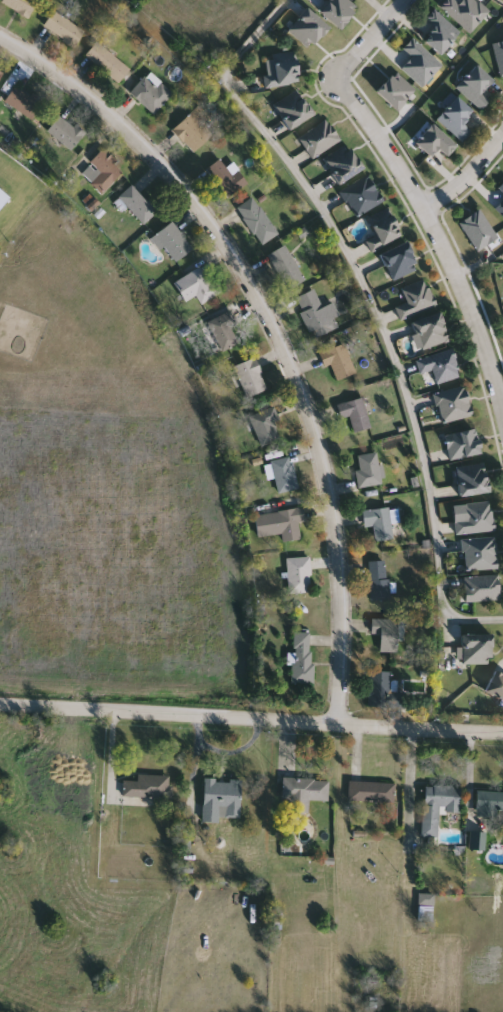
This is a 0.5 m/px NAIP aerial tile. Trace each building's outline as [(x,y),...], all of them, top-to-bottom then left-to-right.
[(2,3),(4,0),(39,0),(29,17),(2,3)] [(440,54),(424,39),(433,28),(424,20),(435,8),(461,32),(440,54)] [(83,47),(44,32),(50,14),(90,29),(83,47)] [(493,42),(502,40),(502,77),(493,42)] [(86,55),(98,41),(134,72),(122,86),(86,55)] [(300,82),(266,88),(264,75),(276,73),(273,55),(295,52),(300,82)] [(481,111),(456,86),(478,65),(493,80),(483,90),(492,100),(481,111)] [(149,114),(132,88),(156,73),(172,99),(149,114)] [(314,115),(288,129),(277,107),(302,93),(314,115)] [(437,118),(458,96),(473,111),(462,122),(472,132),(462,142),(437,118)] [(194,152),(173,130),(197,108),(218,130),(194,152)] [(86,134),(72,151),(47,131),(61,114),(86,134)] [(314,159),(299,138),(327,119),(341,140),(314,159)] [(415,142),(433,123),(457,146),(447,156),(437,147),(429,156),(415,142)] [(336,182),(326,156),(352,146),(362,172),(336,182)] [(91,162),(103,149),(127,172),(106,195),(92,183),(102,173),(91,162)] [(206,170),(220,159),(242,187),(228,198),(206,170)] [(19,222),(0,222),(0,169),(16,169),(16,176),(34,176),(34,190),(35,190),(35,214),(19,214),(19,222)] [(341,189),(371,175),(384,203),(354,217),(341,189)] [(158,212),(144,224),(119,198),(133,185),(158,212)] [(279,234),(262,245),(237,207),(255,196),(279,234)] [(376,233),(369,218),(388,208),(402,235),(372,251),(365,238),(376,233)] [(478,251),(460,222),(481,209),(499,238),(478,251)] [(181,261),(154,244),(165,224),(193,241),(181,261)] [(394,281),(381,254),(406,241),(420,268),(394,281)] [(306,280),(288,290),(268,254),(286,244),(306,280)] [(201,304),(196,296),(187,302),(175,281),(206,265),(221,293),(201,304)] [(408,302),(402,289),(424,278),(436,302),(402,319),(396,308),(408,302)] [(332,302),(342,327),(313,338),(296,297),(315,289),(322,306),(332,302)] [(223,351),(208,320),(232,309),(239,324),(232,327),(240,343),(223,351)] [(413,321),(440,312),(450,341),(423,350),(413,321)] [(319,353),(346,343),(357,373),(338,380),(332,365),(325,367),(319,353)] [(460,378),(436,384),(433,371),(421,374),(417,359),(453,350),(460,378)] [(250,398),(234,367),(255,357),(270,388),(250,398)] [(475,412),(445,424),(433,396),(463,384),(475,412)] [(338,405),(363,397),(372,427),(355,432),(350,416),(342,418),(338,405)] [(274,407),(284,439),(261,446),(251,415),(274,407)] [(445,435),(476,427),(482,452),(451,460),(445,435)] [(384,484),(359,488),(356,470),(360,469),(358,455),(378,452),(384,484)] [(279,493),(271,461),(292,456),(299,489),(279,493)] [(490,491),(461,497),(456,467),(485,462),(490,491)] [(495,530),(457,534),(456,520),(468,519),(466,503),(492,501),(495,530)] [(258,537),(255,514),(304,508),(306,522),(299,523),(301,539),(284,541),(283,533),(258,537)] [(364,510),(391,508),(394,539),(376,541),(375,526),(365,527),(364,510)] [(466,571),(464,539),(496,536),(499,569),(466,571)] [(288,558),(311,557),(313,592),(290,594),(288,558)] [(371,608),(370,561),(388,561),(389,608),(371,608)] [(500,601),(466,602),(466,576),(500,576),(500,601)] [(398,653),(372,653),(372,619),(398,619),(398,653)] [(312,684),(293,684),(293,632),(313,632),(312,684)] [(492,664),(464,664),(464,634),(492,634),(492,664)] [(498,665),(502,667),(502,700),(487,694),(498,665)] [(369,707),(369,671),(392,671),(392,692),(404,692),(404,708),(369,707)] [(124,781),(138,781),(138,775),(173,776),(173,799),(124,797),(124,781)] [(221,810),(220,823),(203,822),(206,778),(242,780),(240,811),(221,810)] [(328,801),(310,800),(309,814),(283,812),(285,778),(330,780),(328,801)] [(349,801),(349,782),(395,782),(395,802),(349,801)] [(461,787),(461,809),(440,808),(439,837),(423,836),(425,786),(461,787)] [(480,791),(502,792),(502,811),(479,811),(480,791)] [(485,832),(485,849),(471,849),(471,832),(485,832)] [(419,922),(419,894),(434,894),(434,922),(419,922)]
